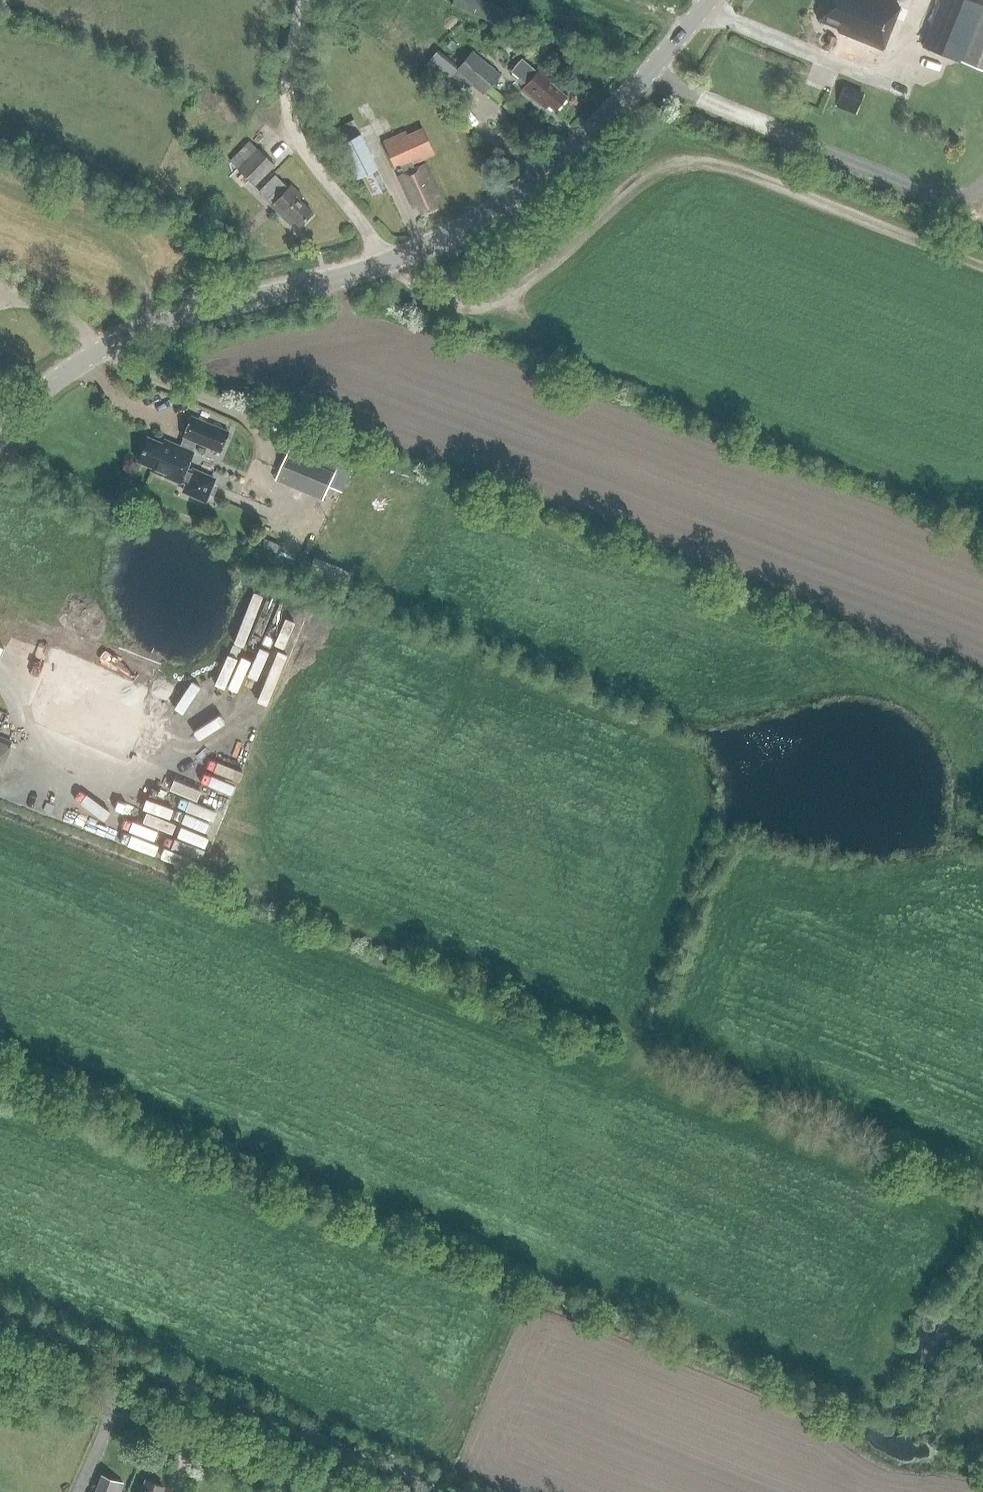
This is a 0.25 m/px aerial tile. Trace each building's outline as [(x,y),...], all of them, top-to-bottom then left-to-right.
[(501,23),(506,10),(480,0),(452,0),(450,4),(501,23)] [(899,7),(883,0),(825,0),(818,19),(839,28),(837,32),(882,49),(899,7)] [(981,6),(967,0),(940,0),(921,46),(958,61),(981,6)] [(831,46),(835,37),(827,34),(824,43),(831,46)] [(483,94),(500,73),(472,50),(455,71),(483,94)] [(919,52),(915,62),(934,70),(938,59),(919,52)] [(554,110),(566,96),(549,81),(553,77),(541,67),(537,71),(521,58),(510,71),(526,84),(522,88),(544,108),(548,104),(554,110)] [(862,93),(843,86),(836,105),(854,112),(862,93)] [(362,134),(354,119),(334,129),(342,144),(362,134)] [(401,164),(405,172),(413,168),(412,163),(435,153),(424,128),(408,134),(407,131),(384,141),(395,167),(401,164)] [(254,186),(273,166),(256,149),(256,150),(248,142),(229,162),(254,186)] [(432,197),(438,195),(424,163),(413,168),(405,172),(399,174),(413,207),(417,205),(421,214),(436,207),(432,197)] [(376,167),(363,174),(373,194),(387,188),(376,167)] [(312,212),(297,198),(301,194),(291,184),(288,187),(275,174),(266,183),(271,188),(263,196),(271,204),(271,205),(289,224),(294,220),(299,225),(312,212)] [(179,483),(180,480),(186,483),(182,491),(205,500),(214,479),(192,469),(191,471),(185,469),(193,451),(191,451),(195,441),(219,452),(227,431),(191,416),(182,436),(184,437),(180,446),(173,443),(171,447),(147,436),(137,461),(152,467),(150,471),(179,483)] [(294,432),(280,466),(339,490),(349,467),(337,463),(342,452),(294,432)] [(54,656),(31,712),(128,751),(151,695),(54,656)] [(185,703),(158,723),(166,733),(192,712),(185,703)] [(11,742),(0,737),(0,768),(11,742)] [(244,748),(214,751),(215,763),(245,760),(244,748)] [(178,759),(180,769),(209,765),(207,754),(178,759)] [(129,786),(126,795),(159,808),(162,799),(129,786)] [(122,1483),(101,1475),(95,1491),(118,1491),(122,1483)] [(162,1486),(145,1480),(141,1491),(160,1491),(162,1486)]
